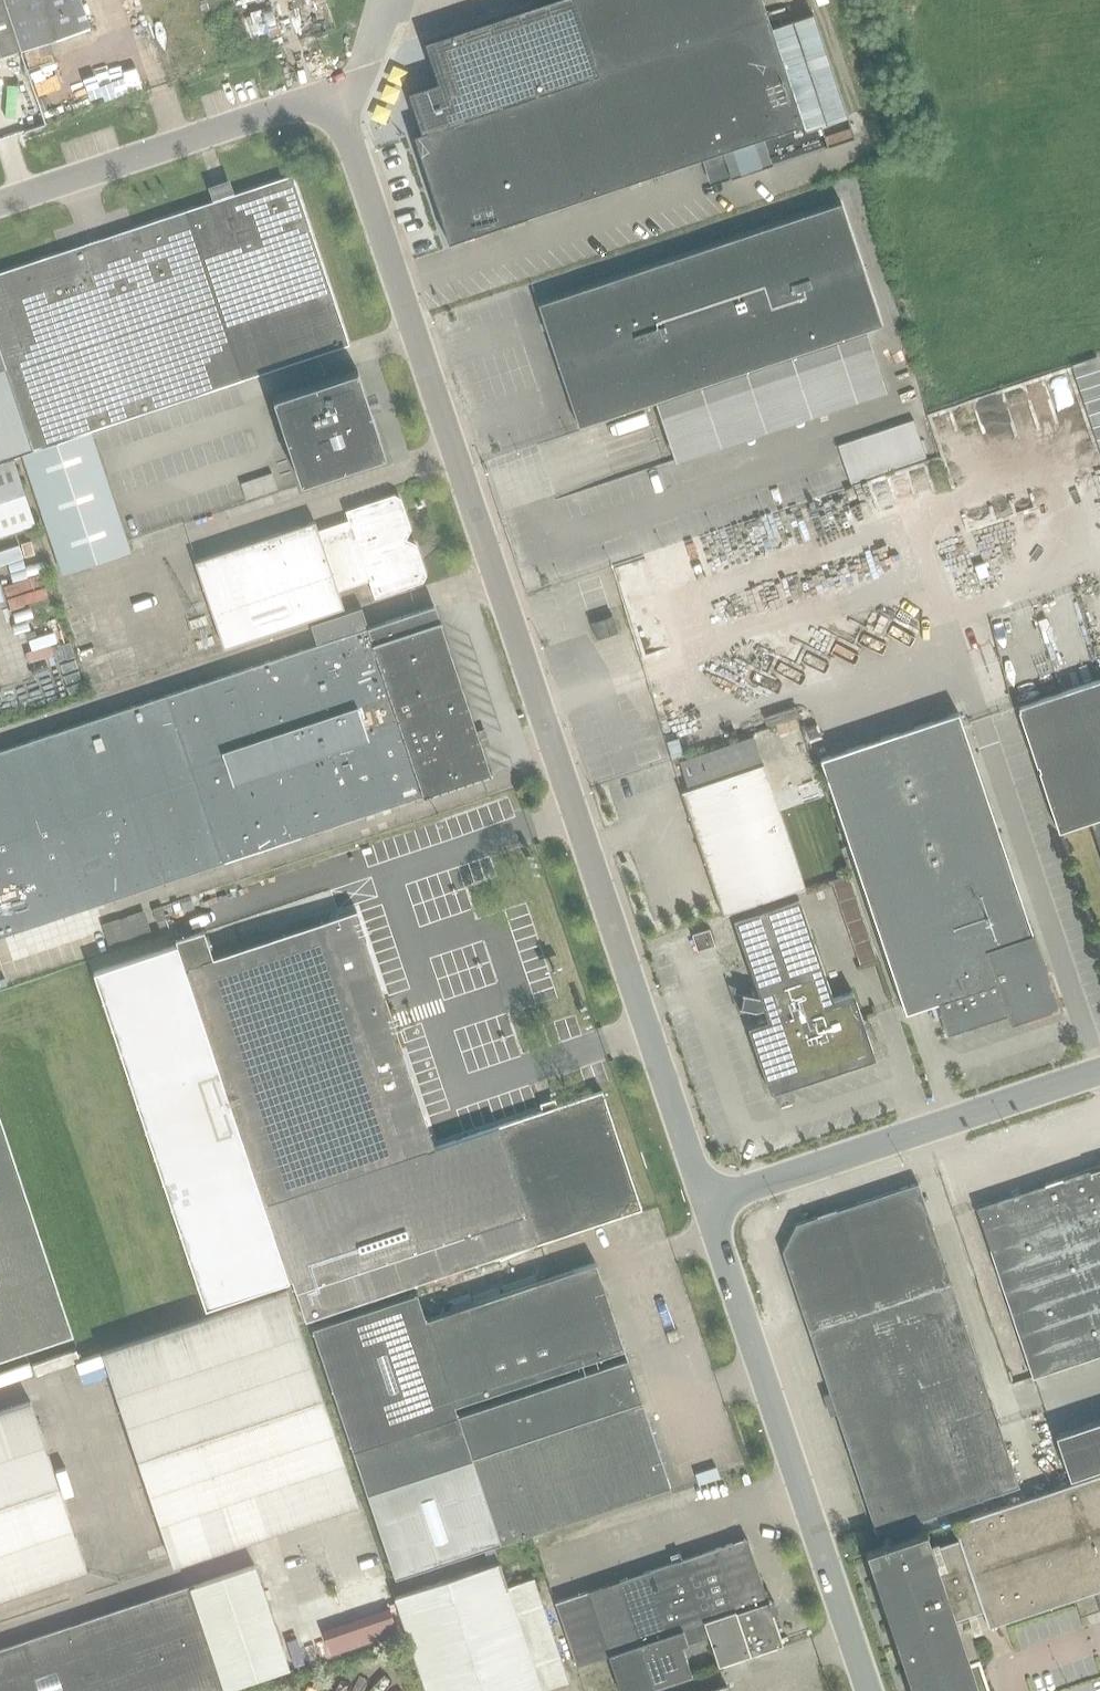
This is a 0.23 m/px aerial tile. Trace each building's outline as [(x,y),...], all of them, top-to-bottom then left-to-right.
[(21,48),(5,0),(0,0),(0,55),(21,48)] [(21,48),(88,25),(80,0),(5,0),(21,48)] [(408,91),(422,132),(413,135),(448,242),(525,217),(549,209),(702,158),(708,176),(728,169),(731,177),(854,136),(848,117),(813,14),(771,28),(762,0),(549,0),(427,41),(424,42),(438,80),(408,91)] [(34,449),(90,430),(93,429),(127,418),(236,382),(316,356),(349,344),(293,175),(229,196),(216,200),(206,204),(127,229),(0,272),(0,460),(34,449)] [(654,401),(867,330),(882,325),(841,202),(537,304),(578,426),(654,401)] [(867,330),(654,401),(675,463),(887,392),(867,330)] [(1096,357),(1071,365),(1075,378),(1099,369),(1099,368),(1096,357)] [(1079,390),(1099,383),(1099,369),(1075,378),(1079,390)] [(385,455),(369,406),(357,370),(272,398),(300,483),(385,455)] [(1084,403),(1099,397),(1099,383),(1079,390),(1084,403)] [(1088,415),(1099,411),(1099,397),(1084,403),(1088,415)] [(1092,428),(1099,425),(1099,411),(1088,415),(1092,428)] [(850,484),(926,458),(913,419),(837,445),(850,484)] [(34,450),(23,454),(64,574),(84,567),(95,563),(131,551),(125,536),(90,430),(34,449),(34,450)] [(36,523),(15,459),(0,464),(0,535),(36,523)] [(272,473),(240,483),(246,500),(278,489),(272,473)] [(375,598),(422,582),(426,575),(416,545),(405,540),(410,529),(400,499),(394,496),(363,506),(369,523),(320,539),(314,522),(195,562),(224,648),(339,609),(334,592),(369,580),(375,598)] [(0,750),(0,936),(421,797),(422,797),(492,774),(491,772),(489,772),(482,750),(480,751),(474,734),(476,734),(440,624),(441,624),(435,605),(0,750)] [(591,624),(596,640),(618,633),(612,617),(591,624)] [(1018,707),(1059,830),(1090,819),(1099,851),(1099,680),(1018,707)] [(820,759),(905,1012),(938,1001),(940,1009),(938,1010),(946,1034),(1006,1013),(1010,1023),(1058,1007),(1033,933),(1032,933),(958,712),(820,759)] [(678,762),(688,791),(762,766),(752,737),(678,762)] [(769,899),(804,888),(763,765),(681,793),(722,915),(758,903),(769,899)] [(877,959),(849,874),(831,880),(860,964),(877,959)] [(760,910),(733,920),(759,995),(741,991),(740,1005),(756,1009),(763,1007),(767,1020),(748,1027),(770,1092),(784,1088),(874,1057),(853,991),(832,998),(798,897),(771,907),(769,899),(758,903),(760,910)] [(181,902),(185,912),(194,909),(191,899),(181,902)] [(152,909),(156,921),(165,918),(161,906),(152,909)] [(93,972),(205,1308),(292,1279),(306,1321),(642,1211),(602,1091),(557,1106),(556,1102),(541,1107),(542,1111),(463,1138),(459,1127),(429,1137),(403,1058),(384,1002),(355,913),(356,913),(356,911),(213,958),(204,931),(176,940),(177,944),(93,972)] [(709,928),(692,934),(697,950),(714,944),(709,928)] [(415,992),(384,1002),(403,1058),(433,1048),(415,992)] [(72,1335),(53,1276),(0,1119),(0,1359),(72,1335)] [(1018,1334),(1010,1337),(1015,1353),(1023,1351),(1032,1377),(1099,1354),(1099,1166),(1096,1167),(1095,1163),(1077,1169),(1078,1173),(1048,1183),(1047,1179),(1037,1183),(1038,1186),(1036,1186),(1036,1188),(1029,1190),(1029,1189),(1028,1189),(1028,1190),(976,1207),(999,1276),(1018,1334)] [(781,1251),(873,1523),(877,1534),(1019,1486),(916,1182),(895,1189),(794,1223),(781,1251)] [(554,1275),(551,1276),(425,1319),(417,1293),(312,1328),(350,1440),(353,1449),(366,1445),(378,1441),(414,1429),(457,1414),(454,1405),(568,1367),(624,1348),(602,1282),(600,1276),(595,1262),(554,1275)] [(102,1351),(173,1564),(357,1502),(286,1290),(127,1343),(102,1351)] [(666,1332),(667,1334),(670,1342),(681,1339),(677,1329),(666,1332)] [(353,1449),(368,1494),(396,1578),(483,1548),(494,1544),(501,1542),(532,1532),(670,1485),(655,1441),(648,1419),(628,1360),(628,1358),(572,1376),(457,1414),(414,1429),(378,1441),(366,1445),(353,1449)] [(86,1569),(30,1401),(0,1411),(0,1597),(86,1569)] [(1076,1429),(1090,1471),(1099,1467),(1099,1431),(1097,1422),(1076,1429)] [(1076,1429),(1055,1436),(1069,1478),(1090,1471),(1076,1429)] [(865,1552),(866,1554),(912,1690),(974,1690),(967,1669),(965,1666),(956,1637),(951,1622),(982,1611),(987,1627),(997,1624),(1099,1589),(1099,1474),(952,1523),(957,1539),(927,1549),(923,1535),(925,1534),(925,1532),(865,1552)] [(747,1537),(715,1548),(750,1654),(782,1643),(781,1639),(779,1634),(772,1612),(778,1610),(777,1605),(774,1600),(768,1602),(768,1601),(747,1537)] [(494,1544),(483,1548),(486,1556),(489,1564),(500,1561),(494,1544)] [(708,1636),(718,1665),(750,1654),(715,1548),(683,1559),(708,1636)] [(655,1685),(693,1673),(683,1645),(708,1636),(683,1559),(620,1580),(655,1685)] [(395,1596),(427,1690),(543,1690),(542,1690),(568,1682),(561,1660),(533,1578),(508,1586),(500,1561),(489,1564),(395,1596)] [(270,1674),(288,1668),(288,1667),(293,1665),(290,1658),(285,1660),(253,1565),(141,1603),(0,1650),(0,1690),(221,1690),(270,1674)] [(620,1580),(588,1591),(609,1654),(620,1690),(639,1690),(655,1685),(620,1580)] [(609,1654),(588,1591),(555,1602),(577,1664),(609,1654)]
